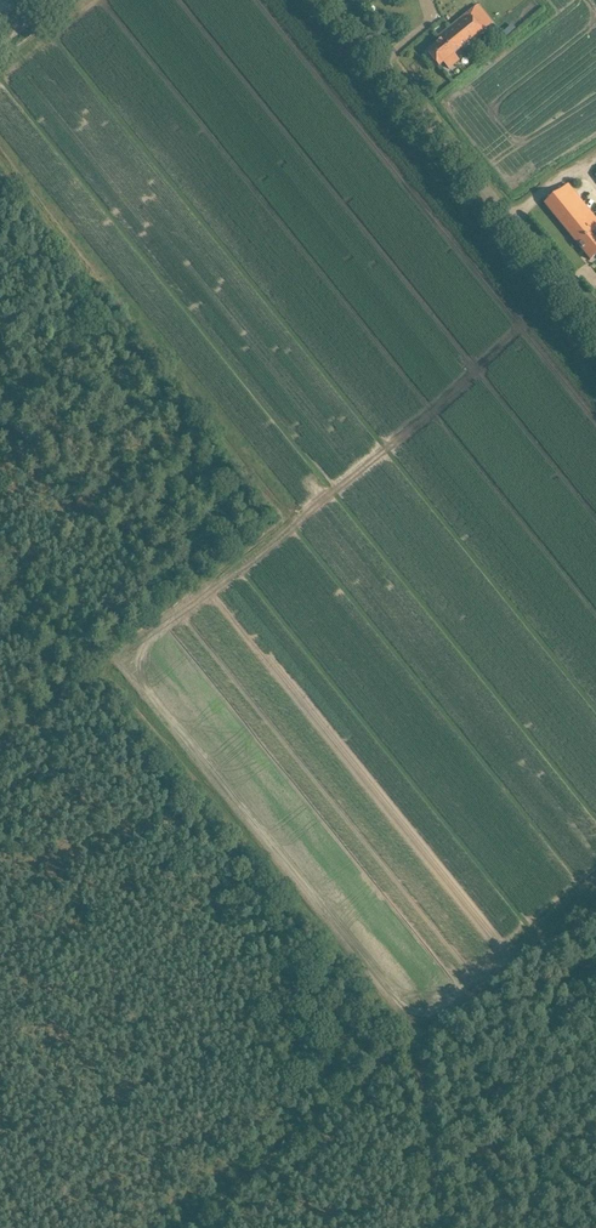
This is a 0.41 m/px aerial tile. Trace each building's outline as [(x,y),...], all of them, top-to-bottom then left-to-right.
[(438,38),(440,41),(427,52),(439,66),(483,31),(469,13),(438,38)] [(590,260),(595,255),(595,219),(595,220),(574,194),(568,186),(560,192),(545,204),(590,260)]
